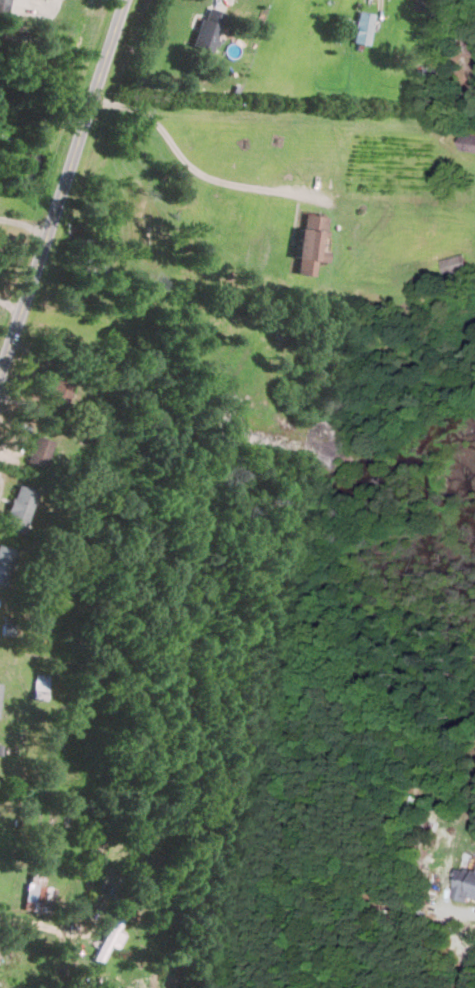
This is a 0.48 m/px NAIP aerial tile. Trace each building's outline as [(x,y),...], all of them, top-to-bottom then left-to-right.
[(370,43),(372,12),(356,11),(353,42),(370,43)] [(214,51),(220,23),(199,18),(193,46),(214,51)] [(296,273),(315,276),(317,260),(328,262),(329,251),(322,250),(326,215),(303,212),(297,256),(298,256),(296,273)] [(442,259),(446,275),(469,268),(465,253),(442,259)] [(46,403),(65,407),(71,382),(53,377),(46,403)] [(45,466),(51,439),(33,435),(26,462),(45,466)] [(36,491),(17,484),(2,526),(22,533),(36,491)] [(0,545),(0,588),(3,589),(14,549),(0,545)] [(463,868),(456,897),(471,901),(474,885),(474,871),(463,868)] [(53,886),(26,884),(24,910),(51,912),(53,886)] [(110,945),(117,949),(124,934),(117,931),(123,920),(114,915),(92,959),(101,963),(110,945)]
